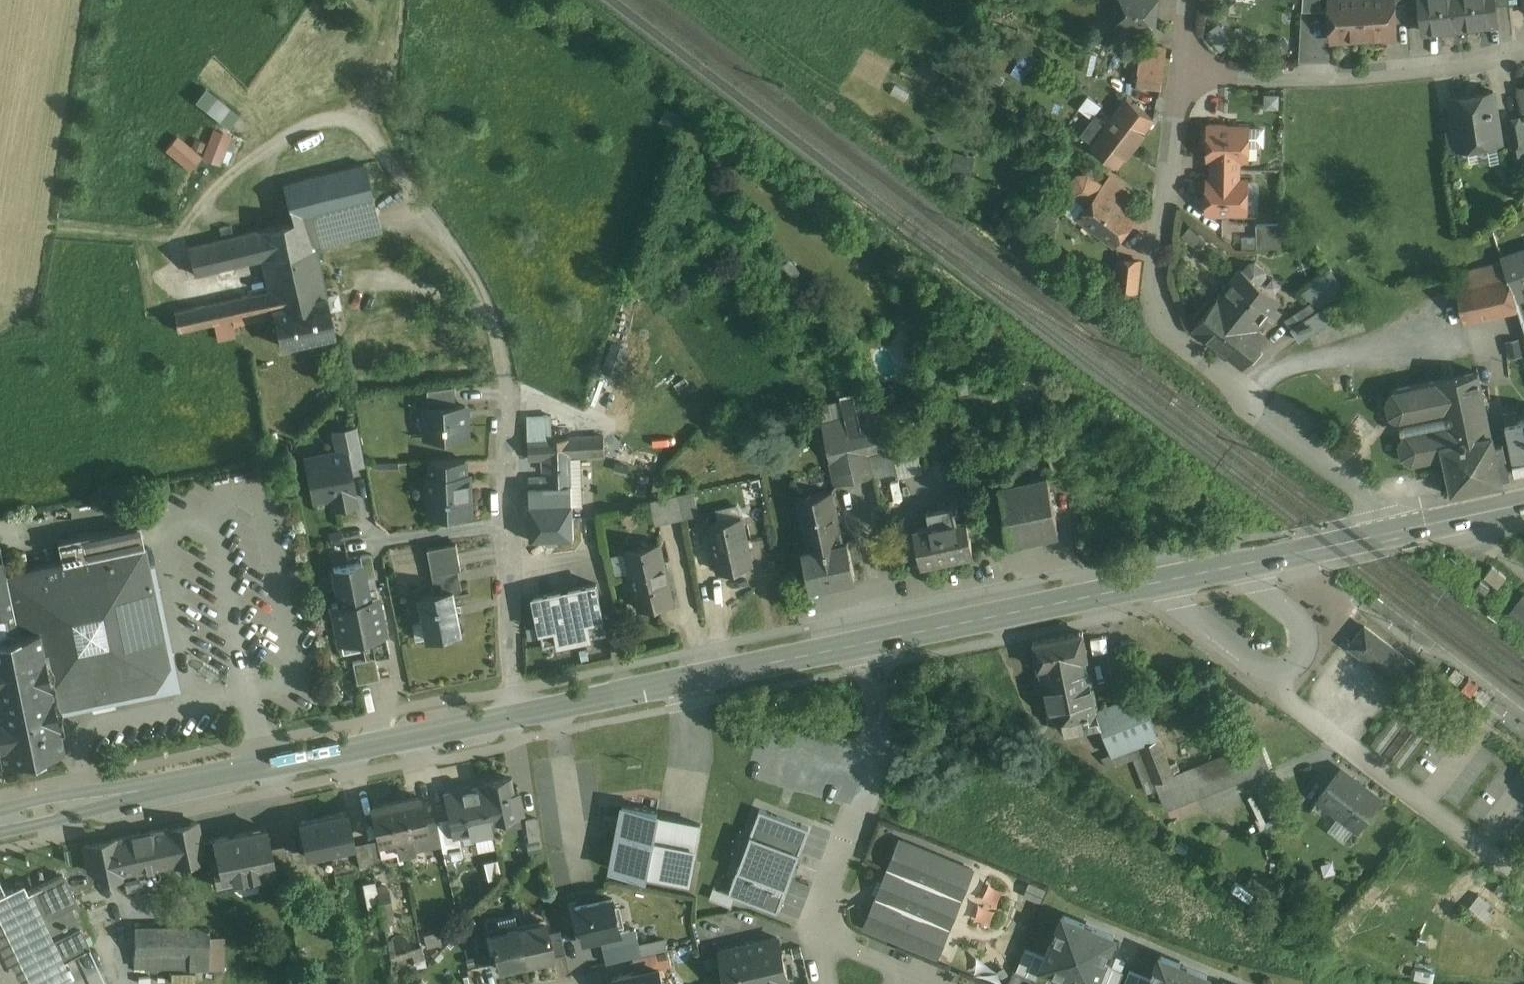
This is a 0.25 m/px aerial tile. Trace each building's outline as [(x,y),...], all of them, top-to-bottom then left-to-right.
[(1114,24),(1155,30),(1159,0),(1118,0),(1114,24)] [(1302,11),(1322,10),(1321,0),(1303,0),(1302,11)] [(1332,38),(1347,37),(1349,39),(1364,38),(1362,0),(1329,0),(1332,38)] [(1364,38),(1379,37),(1380,36),(1396,35),(1394,3),(1394,0),(1362,0),(1364,38)] [(1406,2),(1407,14),(1422,13),(1420,0),(1406,0),(1406,2)] [(1422,13),(1424,31),(1460,27),(1457,0),(1420,0),(1422,13)] [(1460,27),(1496,23),(1494,5),(1494,0),(1457,0),(1460,27)] [(1167,47),(1143,44),(1137,86),(1161,89),(1167,47)] [(232,125),(243,111),(209,85),(198,99),(232,125)] [(1494,91),(1450,97),(1458,148),(1502,142),(1494,91)] [(1094,116),(1103,103),(1091,94),(1082,107),(1094,116)] [(1094,142),(1091,146),(1118,167),(1155,119),(1127,98),(1107,124),(1094,142)] [(1097,116),(1083,134),(1094,142),(1107,124),(1097,116)] [(1509,119),(1513,146),(1523,144),(1523,125),(1522,116),(1509,119)] [(1249,127),(1209,127),(1205,131),(1205,138),(1208,142),(1208,157),(1240,157),(1248,157),(1249,127)] [(199,158),(177,141),(164,159),(186,176),(199,158)] [(226,150),(212,144),(205,160),(220,165),(226,150)] [(1240,157),(1212,157),(1211,168),(1239,169),(1240,157)] [(308,217),(374,201),(364,163),(283,183),(293,221),(308,217)] [(1239,169),(1211,168),(1211,180),(1239,181),(1239,169)] [(1088,174),(1078,176),(1071,184),(1073,195),(1088,207),(1100,192),(1104,187),(1088,174)] [(1129,191),(1111,177),(1104,187),(1100,192),(1118,206),(1129,191)] [(1211,180),(1207,180),(1207,194),(1203,199),(1203,207),(1206,210),(1247,211),(1247,181),(1239,181),(1211,180)] [(1100,192),(1088,207),(1080,217),(1115,244),(1135,219),(1118,206),(1100,192)] [(374,201),(308,217),(315,246),(381,229),(374,201)] [(293,221),(256,230),(256,231),(262,259),(270,292),(273,309),(326,298),(315,246),(308,217),(293,221)] [(1282,223),(1257,224),(1258,248),(1282,247),(1282,223)] [(256,231),(189,247),(195,275),(262,259),(256,231)] [(1501,259),(1503,262),(1513,294),(1523,290),(1523,251),(1501,259)] [(1139,262),(1120,260),(1117,289),(1135,291),(1139,262)] [(1503,262),(1454,273),(1464,322),(1519,311),(1513,294),(1503,262)] [(1284,285),(1259,267),(1251,276),(1275,295),(1284,285)] [(1251,276),(1242,268),(1218,299),(1217,299),(1195,327),(1244,366),(1267,338),(1256,329),(1281,299),(1275,295),(1251,276)] [(1331,270),(1301,292),(1324,310),(1347,297),(1331,270)] [(270,292),(175,312),(179,331),(252,315),(274,310),(273,309),(270,292)] [(326,298),(273,309),(274,310),(275,316),(281,345),(334,334),(326,298)] [(274,310),(252,315),(254,321),(275,316),(274,310)] [(1321,310),(1291,330),(1299,342),(1333,320),(1321,310)] [(629,348),(608,341),(598,370),(619,377),(629,348)] [(1478,374),(1393,391),(1386,401),(1389,416),(1400,422),(1403,421),(1405,433),(1399,443),(1402,457),(1412,463),(1433,459),(1435,456),(1445,454),(1453,490),(1501,480),(1497,461),(1507,459),(1503,441),(1494,443),(1492,434),(1491,434),(1478,374)] [(456,386),(428,390),(429,407),(457,406),(456,386)] [(429,407),(427,407),(428,437),(468,436),(467,406),(457,406),(429,407)] [(870,413),(822,424),(826,441),(864,432),(869,454),(869,455),(883,452),(874,412),(870,413)] [(552,415),(529,416),(530,440),(548,439),(552,439),(552,415)] [(1506,425),(1516,474),(1523,473),(1523,421),(1506,425)] [(357,428),(333,433),(334,435),(334,434),(338,453),(346,452),(349,467),(365,466),(357,428)] [(864,432),(826,441),(831,463),(832,463),(831,462),(846,458),(847,459),(869,454),(864,432)] [(604,436),(570,438),(570,455),(605,453),(604,436)] [(552,439),(548,439),(530,440),(529,440),(530,459),(543,458),(544,471),(549,471),(549,477),(537,477),(537,476),(532,476),(532,478),(522,478),(522,490),(530,490),(530,488),(572,486),(570,455),(570,438),(552,439)] [(893,451),(882,453),(887,476),(898,473),(893,451)] [(338,453),(325,456),(326,461),(309,464),(308,459),(306,460),(314,500),(317,500),(317,499),(332,496),(335,508),(355,504),(352,491),(354,491),(352,482),(349,480),(348,471),(350,471),(349,467),(346,452),(338,453)] [(887,476),(882,453),(870,456),(875,478),(887,476)] [(661,461),(632,454),(628,468),(657,476),(661,461)] [(869,454),(847,459),(852,482),(874,477),(869,455),(869,454)] [(846,458),(831,462),(832,463),(837,485),(852,482),(847,459),(846,458)] [(466,460),(431,461),(431,477),(467,476),(466,460)] [(431,477),(429,477),(430,515),(471,514),(469,475),(467,476),(431,477)] [(1047,476),(1001,485),(1012,540),(1059,531),(1047,476)] [(572,486),(530,488),(530,490),(533,541),(574,539),(572,486)] [(833,491),(797,499),(798,503),(808,550),(844,543),(833,491)] [(694,492),(678,496),(683,519),(699,515),(694,492)] [(678,496),(651,502),(656,525),(683,519),(678,496)] [(740,507),(720,511),(722,521),(742,517),(740,507)] [(722,521),(709,524),(719,571),(752,564),(742,517),(722,521)] [(967,519),(915,530),(922,563),(974,552),(967,519)] [(140,526),(60,542),(64,562),(6,574),(5,574),(17,631),(19,631),(20,632),(39,628),(52,693),(56,709),(144,691),(144,689),(156,687),(168,669),(166,656),(167,655),(140,526)] [(808,550),(804,551),(811,586),(855,577),(848,542),(844,543),(808,550)] [(457,543),(428,549),(433,574),(459,570),(462,569),(457,543)] [(660,543),(626,551),(631,572),(627,573),(631,591),(636,590),(640,609),(673,602),(660,543)] [(17,631),(5,574),(6,574),(0,546),(0,635),(17,631)] [(372,554),(360,557),(362,563),(365,579),(376,577),(372,554)] [(362,563),(334,569),(341,604),(369,598),(367,591),(365,579),(362,563)] [(1508,578),(1492,567),(1483,580),(1499,591),(1508,578)] [(459,570),(433,574),(437,593),(454,590),(454,591),(463,589),(459,570)] [(597,584),(569,590),(570,594),(562,595),(562,592),(534,597),(544,647),(607,633),(601,602),(600,602),(597,584)] [(376,589),(367,591),(369,598),(378,596),(376,589)] [(437,593),(423,596),(431,637),(462,631),(454,591),(454,590),(437,593)] [(1509,611),(1523,623),(1523,592),(1509,611)] [(341,604),(332,606),(339,642),(361,637),(385,632),(378,596),(369,598),(341,604)] [(1414,664),(1364,625),(1348,646),(1375,667),(1398,685),(1414,664)] [(0,635),(0,748),(3,761),(22,757),(23,759),(45,754),(44,752),(64,748),(56,709),(52,693),(39,628),(20,632),(19,631),(17,631),(0,635)] [(1083,631),(1033,641),(1039,667),(1041,667),(1052,720),(1095,712),(1097,711),(1096,710),(1086,658),(1088,658),(1083,631)] [(385,632),(361,637),(366,660),(376,658),(390,656),(385,632)] [(366,660),(353,663),(358,685),(380,680),(376,658),(366,660)] [(1449,675),(1458,682),(1460,679),(1463,675),(1464,673),(1455,666),(1449,675)] [(1472,692),(1474,690),(1477,686),(1479,683),(1469,676),(1467,678),(1464,682),(1462,685),(1472,692)] [(1476,695),(1485,702),(1492,693),(1483,686),(1481,689),(1478,693),(1476,695)] [(1142,692),(1096,710),(1097,711),(1095,712),(1101,726),(1112,754),(1140,743),(1159,735),(1142,692)] [(1095,712),(1052,720),(1065,733),(1101,726),(1095,712)] [(1159,735),(1140,743),(1156,782),(1174,775),(1159,735)] [(1258,769),(1249,745),(1232,752),(1241,776),(1258,769)] [(1174,775),(1156,782),(1165,806),(1207,790),(1197,766),(1174,775)] [(1380,799),(1341,769),(1319,798),(1358,828),(1380,799)] [(510,778),(482,784),(493,835),(494,835),(491,821),(506,818),(508,826),(520,823),(518,814),(523,813),(519,793),(514,794),(510,778)] [(481,786),(447,793),(447,792),(445,792),(450,818),(454,837),(461,836),(490,829),(492,835),(493,835),(482,784),(481,785),(481,786)] [(420,797),(372,807),(379,842),(394,839),(412,835),(427,832),(425,824),(420,797)] [(701,824),(658,816),(659,812),(623,805),(611,870),(647,876),(647,873),(690,881),(701,824)] [(809,827),(760,809),(750,836),(754,837),(743,868),(739,866),(729,893),(778,911),(788,884),(784,883),(788,873),(795,875),(799,866),(792,863),(796,853),(799,854),(809,827)] [(348,812),(299,822),(306,857),(356,846),(348,812)] [(461,836),(454,837),(450,818),(437,821),(442,845),(446,864),(466,860),(461,836)] [(538,819),(526,821),(529,841),(541,839),(538,819)] [(437,821),(425,824),(427,832),(412,835),(415,850),(442,845),(437,821)] [(197,823),(166,829),(174,865),(205,859),(197,823)] [(166,829),(116,840),(127,891),(151,886),(147,871),(174,865),(166,829)] [(267,829),(214,840),(218,861),(212,862),(217,887),(219,886),(218,884),(256,876),(257,879),(276,875),(271,849),(267,829)] [(412,835),(394,839),(395,843),(400,842),(402,853),(415,850),(412,835)] [(945,857),(901,839),(865,927),(882,934),(913,946),(937,957),(973,869),(944,857),(945,857)] [(285,846),(271,849),(276,875),(288,872),(285,846)] [(63,874),(30,891),(65,963),(93,948),(73,908),(78,904),(63,874)] [(1271,883),(1259,875),(1251,887),(1264,895),(1271,883)] [(389,877),(375,881),(383,919),(397,916),(389,877)] [(30,891),(25,881),(0,893),(0,918),(31,981),(39,977),(42,983),(75,983),(65,963),(30,891)] [(1480,893),(1473,907),(1491,915),(1497,901),(1480,893)] [(613,898),(575,907),(583,941),(620,932),(613,898)] [(1063,915),(1045,965),(1089,983),(1097,983),(1117,937),(1063,915)] [(546,921),(518,928),(526,963),(554,957),(548,934),(546,921)] [(210,928),(135,927),(134,968),(209,969),(210,928)] [(518,928),(490,934),(498,970),(526,963),(518,928)] [(560,931),(548,934),(554,957),(566,954),(560,931)] [(729,983),(790,983),(779,937),(721,951),(729,983)] [(661,950),(633,957),(637,972),(659,967),(660,968),(672,965),(668,948),(661,950)] [(1159,953),(1146,983),(1207,983),(1211,974),(1159,953)] [(613,978),(614,983),(664,983),(660,968),(659,967),(637,972),(613,978)]
